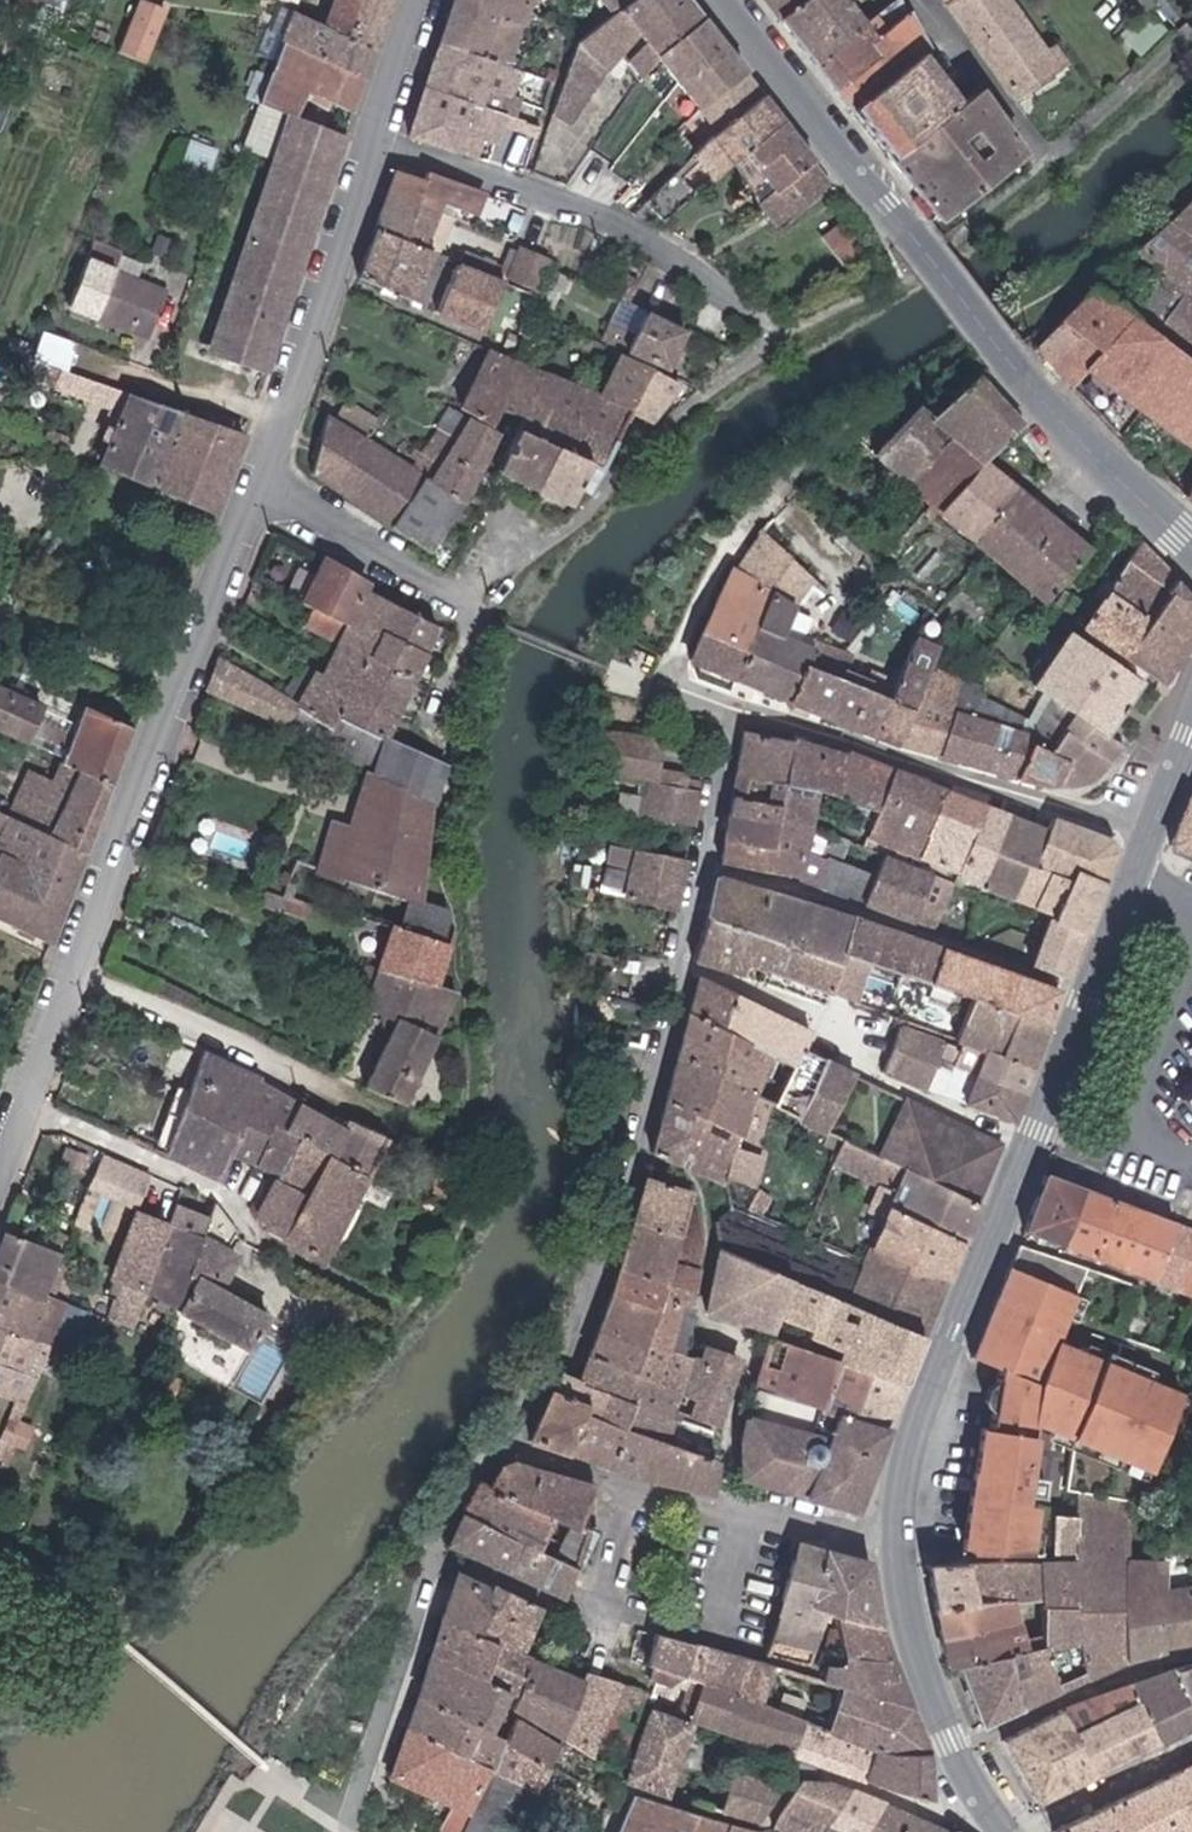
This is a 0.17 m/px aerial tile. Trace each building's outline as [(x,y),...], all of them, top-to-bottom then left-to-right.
[(373,48),(390,0),(339,0),(328,31),(373,48)] [(522,0),(453,0),(438,43),(513,66),(530,3),(522,0)] [(530,3),(544,10),(548,4),(544,0),(522,0),(530,3)] [(616,12),(579,42),(556,112),(576,123),(604,62),(638,32),(678,0),(631,0),(616,12)] [(616,12),(631,0),(606,0),(616,12)] [(683,0),(678,0),(638,32),(656,54),(698,21),(683,0)] [(776,16),(797,0),(765,0),(776,16)] [(776,16),(810,61),(859,25),(841,0),(797,0),(776,16)] [(810,61),(839,100),(914,45),(925,36),(898,0),(892,0),(859,25),(810,61)] [(1015,0),(957,0),(954,2),(1021,99),(1063,70),(1015,0)] [(133,16),(131,22),(157,33),(160,26),(133,16)] [(303,94),(350,111),(373,48),(328,31),(289,17),(258,103),(288,113),(295,116),(303,94)] [(656,54),(698,106),(740,73),(698,21),(656,54)] [(131,22),(120,50),(147,60),(157,33),(131,22)] [(105,34),(101,42),(110,46),(113,38),(105,34)] [(513,66),(438,43),(423,87),(504,115),(522,122),(528,100),(509,93),(510,85),(517,87),(522,69),(513,66)] [(954,99),(914,45),(839,100),(880,154),(954,99)] [(740,73),(698,106),(718,130),(759,97),(740,73)] [(504,115),(423,87),(407,134),(473,155),(480,136),(494,140),(504,115)] [(954,99),(880,154),(926,216),(1016,149),(970,87),(954,99)] [(730,160),(779,121),(759,97),(718,130),(709,138),(728,162),(730,160)] [(204,343),(262,364),(346,135),(295,116),(288,113),(204,343)] [(552,116),(538,153),(567,163),(580,126),(552,116)] [(810,160),(779,121),(730,160),(761,199),(810,160)] [(183,159),(210,170),(219,146),(193,136),(183,159)] [(829,183),(810,160),(761,199),(780,223),(829,183)] [(464,207),(472,185),(426,169),(421,179),(393,172),(386,191),(438,210),(442,198),(457,204),(464,207)] [(645,203),(663,219),(697,189),(684,176),(685,175),(679,169),(645,203)] [(438,210),(386,191),(373,228),(423,249),(438,210)] [(452,216),(457,204),(442,198),(438,210),(452,216)] [(1165,227),(1116,275),(1090,300),(1124,325),(1131,316),(1141,324),(1134,332),(1191,375),(1191,201),(1165,227)] [(437,254),(452,216),(438,210),(423,249),(437,254)] [(550,224),(531,215),(517,246),(536,254),(550,224)] [(839,260),(855,250),(839,223),(823,232),(839,260)] [(423,249),(373,228),(356,277),(422,305),(444,257),(437,254),(423,249)] [(123,254),(97,242),(70,302),(149,338),(168,295),(115,271),(123,254)] [(546,263),(516,249),(515,252),(512,262),(503,283),(534,295),(546,263)] [(515,252),(508,249),(504,259),(512,262),(515,252)] [(512,262),(504,259),(499,269),(462,254),(458,263),(503,283),(512,262)] [(503,283),(458,263),(435,311),(480,332),(503,283)] [(1090,300),(1063,326),(1038,351),(1075,389),(1088,375),(1191,447),(1191,375),(1134,332),(1124,325),(1090,300)] [(684,329),(644,310),(627,345),(665,364),(684,329)] [(1124,325),(1134,332),(1141,324),(1131,316),(1124,325)] [(46,329),(36,355),(69,368),(79,341),(46,329)] [(524,361),(490,344),(456,409),(493,428),(502,411),(499,409),(524,361)] [(592,397),(524,361),(499,409),(502,411),(515,417),(510,426),(520,431),(524,422),(584,453),(598,460),(623,412),(650,426),(674,380),(617,350),(592,397)] [(33,370),(57,379),(62,366),(38,357),(33,370)] [(57,379),(125,405),(130,392),(62,366),(57,379)] [(982,378),(938,423),(955,438),(912,486),(944,513),(989,463),(1015,437),(1025,446),(1035,433),(982,378)] [(93,460),(150,482),(178,411),(146,399),(130,392),(125,405),(115,430),(106,427),(93,460)] [(342,399),(329,420),(358,437),(371,417),(342,399)] [(467,501),(502,433),(493,428),(456,409),(446,404),(435,425),(437,427),(425,450),(418,446),(417,449),(411,445),(406,453),(411,456),(404,469),(421,478),(467,501)] [(938,423),(925,411),(922,409),(878,457),(912,486),(955,438),(938,423)] [(178,411),(150,482),(214,507),(242,436),(178,411)] [(347,497),(373,446),(358,437),(329,420),(323,416),(312,474),(347,497)] [(584,453),(524,422),(520,431),(500,468),(560,499),(584,453)] [(50,428),(47,434),(68,444),(71,437),(50,428)] [(391,524),(421,478),(404,469),(373,446),(347,497),(391,524)] [(989,463),(944,513),(973,538),(1019,488),(989,463)] [(430,549),(467,501),(421,478),(391,524),(430,549)] [(1019,488),(973,538),(1046,600),(1065,579),(1068,580),(1093,551),(1019,488)] [(778,589),(804,600),(807,593),(812,580),(791,560),(765,536),(741,568),(734,568),(693,658),(740,678),(778,589)] [(1139,545),(1082,627),(1163,684),(1191,642),(1191,593),(1177,578),(1139,545)] [(365,586),(321,563),(300,603),(312,609),(305,624),(337,640),(365,586)] [(1046,609),(1060,623),(1082,598),(1066,585),(1046,609)] [(337,640),(318,676),(390,714),(437,624),(365,586),(337,640)] [(809,667),(816,649),(805,645),(788,639),(799,611),(801,607),(804,600),(778,589),(740,678),(794,702),(809,667)] [(799,611),(788,639),(805,645),(816,619),(799,611)] [(1129,753),(1136,744),(1112,728),(1139,686),(1071,630),(1055,636),(1049,643),(1037,658),(1017,690),(1047,711),(1058,721),(1124,749),(1129,753)] [(845,681),(856,654),(821,640),(816,649),(809,667),(845,681)] [(931,672),(935,663),(938,655),(914,646),(908,662),(931,671),(931,672)] [(296,704),(220,661),(209,690),(285,722),(374,771),(354,830),(338,875),(418,902),(429,803),(442,767),(379,739),(334,720),(330,727),(296,704)] [(879,737),(903,745),(931,671),(908,662),(900,682),(879,737)] [(903,745),(946,759),(972,680),(935,663),(931,672),(931,671),(903,745)] [(879,737),(900,682),(880,675),(874,692),(845,681),(809,667),(794,702),(879,737)] [(390,714),(318,676),(312,675),(296,704),(330,727),(334,720),(379,739),(390,714)] [(978,768),(1009,782),(1023,749),(1039,738),(975,715),(986,686),(972,680),(946,759),(978,768)] [(111,784),(135,728),(74,703),(71,709),(79,712),(75,720),(0,688),(0,728),(61,754),(58,762),(111,784)] [(1104,770),(1124,749),(1058,721),(1041,755),(1055,764),(1047,789),(1074,785),(1085,783),(1094,777),(1104,770)] [(787,786),(797,743),(746,730),(737,775),(787,786)] [(595,769),(652,779),(658,741),(598,733),(595,769)] [(852,758),(797,743),(787,786),(821,792),(885,814),(898,770),(854,753),(852,758)] [(1009,782),(1047,789),(1055,764),(1041,755),(1023,749),(1009,782)] [(45,938),(111,784),(58,762),(51,777),(33,769),(13,816),(0,810),(0,919),(45,938)] [(702,790),(704,782),(690,778),(691,774),(664,768),(661,780),(702,790)] [(911,777),(898,770),(885,814),(878,834),(875,843),(928,863),(937,834),(896,819),(911,777)] [(821,792),(787,786),(737,775),(734,795),(780,806),(778,818),(814,827),(821,792)] [(951,792),(911,777),(896,819),(937,834),(951,792)] [(699,806),(702,790),(661,780),(652,779),(649,795),(699,806)] [(951,792),(937,834),(928,863),(963,877),(994,808),(951,792)] [(695,826),(699,806),(649,795),(646,812),(695,826)] [(780,806),(734,795),(729,818),(775,828),(778,818),(780,806)] [(1171,845),(1191,855),(1191,799),(1171,845)] [(1017,817),(994,808),(963,877),(985,886),(1017,817)] [(1053,832),(1017,817),(985,886),(1016,899),(1032,861),(1039,864),(1053,832)] [(775,828),(729,818),(726,838),(777,847),(806,854),(814,827),(778,818),(775,828)] [(1058,819),(1053,832),(1039,864),(1106,885),(1110,886),(1120,857),(1118,850),(1113,844),(1058,819)] [(338,875),(354,830),(333,823),(316,868),(338,875)] [(873,849),(832,831),(822,859),(831,862),(823,888),(855,899),(862,878),(873,849)] [(592,839),(583,836),(584,846),(591,846),(592,839)] [(777,847),(726,838),(722,864),(769,874),(794,878),(823,888),(831,862),(822,859),(806,854),(777,847)] [(684,885),(689,857),(630,846),(625,870),(684,885)] [(937,873),(926,868),(886,854),(874,883),(867,903),(918,922),(937,873)] [(1032,861),(1016,899),(1055,914),(1052,919),(1084,932),(1090,931),(1106,885),(1039,864),(1032,861)] [(679,910),(684,885),(625,870),(620,896),(626,898),(679,910)] [(954,880),(937,873),(918,922),(934,928),(954,880)] [(755,935),(767,893),(720,877),(709,920),(755,935)] [(874,883),(862,878),(855,899),(867,903),(874,883)] [(804,951),(816,910),(767,893),(755,935),(774,941),(804,951)] [(622,910),(626,898),(620,896),(615,895),(612,906),(622,910)] [(844,956),(854,923),(816,910),(804,951),(841,963),(844,956)] [(1084,932),(1052,919),(1036,966),(1068,977),(1084,932)] [(762,983),(774,941),(755,935),(709,920),(698,963),(762,983)] [(430,981),(448,928),(440,926),(435,939),(385,922),(372,961),(378,963),(430,981)] [(931,985),(942,952),(854,923),(844,956),(903,975),(931,985)] [(1011,934),(1005,954),(1024,961),(1030,942),(1011,934)] [(830,998),(841,963),(804,951),(774,941),(762,983),(792,992),(827,1008),(830,998)] [(1009,973),(942,952),(931,985),(968,996),(1050,1023),(1063,992),(1009,973)] [(594,954),(592,963),(600,964),(601,956),(594,954)] [(890,1016),(903,975),(844,956),(841,963),(830,998),(890,1016)] [(450,987),(430,981),(378,963),(371,1006),(391,1016),(360,1082),(397,1099),(450,987)] [(722,1031),(739,996),(703,979),(692,1017),(722,1031)] [(815,1034),(739,996),(722,1031),(771,1056),(797,1069),(779,1106),(810,1120),(836,1065),(808,1051),(815,1034)] [(1056,1026),(1050,1023),(968,996),(955,1040),(1007,1058),(1036,1069),(1056,1026)] [(771,1056),(722,1031),(692,1017),(685,1041),(761,1078),(763,1075),(771,1056)] [(1016,1123),(1036,1069),(1007,1058),(1005,1064),(964,1049),(960,1059),(955,1058),(952,1069),(945,1067),(951,1045),(902,1028),(885,1073),(1016,1123)] [(761,1078),(685,1041),(680,1060),(753,1095),(761,1078)] [(283,1127),(296,1099),(208,1057),(169,1148),(222,1182),(235,1154),(251,1162),(271,1121),(283,1127)] [(753,1095),(680,1060),(669,1103),(741,1135),(753,1095)] [(865,1078),(836,1065),(810,1120),(839,1134),(865,1078)] [(366,1175),(385,1135),(344,1115),(341,1121),(296,1099),(283,1127),(271,1121),(251,1162),(276,1174),(293,1140),(366,1175)] [(1006,1146),(914,1102),(888,1158),(910,1168),(982,1204),(1006,1146)] [(741,1135),(669,1103),(658,1145),(711,1174),(729,1181),(731,1173),(736,1154),(741,1135)] [(888,1158),(847,1137),(837,1162),(888,1186),(886,1194),(883,1193),(876,1207),(889,1215),(893,1207),(910,1168),(888,1158)] [(267,1231),(323,1257),(366,1175),(293,1140),(276,1174),(259,1211),(267,1231)] [(80,1174),(86,1160),(65,1151),(59,1165),(80,1174)] [(763,1161),(736,1154),(731,1173),(758,1181),(763,1161)] [(966,1242),(982,1204),(910,1168),(893,1207),(966,1242)] [(1029,1228),(1094,1254),(1115,1198),(1051,1173),(1029,1228)] [(649,1176),(637,1218),(678,1232),(688,1206),(693,1189),(649,1176)] [(791,1193),(758,1181),(754,1197),(752,1205),(781,1219),(791,1193)] [(752,1205),(754,1197),(748,1194),(746,1202),(752,1205)] [(1094,1254),(1126,1266),(1146,1211),(1115,1198),(1094,1254)] [(237,1226),(215,1204),(208,1223),(205,1230),(227,1243),(237,1226)] [(678,1232),(637,1218),(623,1265),(694,1288),(702,1233),(698,1207),(688,1206),(678,1232)] [(950,1278),(966,1242),(893,1207),(889,1215),(876,1246),(950,1278)] [(139,1293),(171,1224),(139,1209),(109,1274),(127,1282),(111,1317),(125,1323),(139,1293)] [(208,1223),(177,1209),(171,1224),(201,1237),(205,1230),(208,1223)] [(927,1334),(950,1278),(876,1246),(873,1253),(866,1250),(864,1258),(870,1261),(869,1265),(739,1209),(717,1221),(720,1246),(927,1334)] [(1126,1266),(1166,1282),(1189,1226),(1146,1211),(1126,1266)] [(201,1237),(171,1224),(139,1293),(169,1307),(184,1273),(201,1237)] [(1191,1292),(1191,1227),(1189,1226),(1166,1282),(1191,1292)] [(10,1233),(0,1260),(0,1324),(35,1337),(53,1291),(67,1255),(10,1233)] [(237,1252),(201,1237),(184,1273),(169,1307),(253,1345),(268,1312),(220,1290),(237,1252)] [(927,1334),(720,1246),(710,1307),(775,1330),(776,1324),(786,1327),(788,1318),(811,1326),(808,1335),(843,1347),(840,1357),(909,1382),(927,1334)] [(694,1288),(623,1265),(614,1291),(654,1304),(659,1293),(684,1302),(692,1305),(694,1288)] [(979,1358),(1008,1370),(1000,1429),(984,1428),(966,1547),(1042,1551),(1044,1508),(1031,1506),(1031,1497),(1048,1498),(1050,1477),(1036,1476),(1041,1425),(1161,1472),(1189,1396),(1065,1343),(1086,1295),(1018,1268),(979,1358)] [(79,1300),(53,1291),(35,1337),(54,1345),(61,1347),(79,1300)] [(654,1304),(614,1291),(601,1326),(669,1345),(684,1302),(659,1293),(654,1304)] [(692,1305),(684,1302),(669,1345),(680,1347),(687,1331),(692,1305)] [(0,1324),(0,1366),(40,1381),(54,1345),(35,1337),(0,1324)] [(669,1345),(601,1326),(592,1351),(686,1384),(702,1353),(680,1347),(669,1345)] [(840,1357),(774,1334),(759,1385),(890,1425),(909,1382),(840,1357)] [(706,1343),(702,1353),(686,1384),(678,1403),(719,1420),(742,1357),(706,1343)] [(686,1384),(592,1351),(583,1376),(608,1386),(633,1395),(673,1411),(678,1403),(686,1384)] [(0,1366),(0,1391),(31,1403),(40,1381),(0,1366)] [(608,1386),(583,1376),(565,1370),(559,1389),(553,1387),(536,1438),(573,1450),(588,1410),(597,1413),(608,1386)] [(855,1506),(890,1425),(759,1385),(750,1414),(747,1473),(855,1506)] [(633,1395),(608,1386),(597,1413),(588,1410),(573,1450),(611,1462),(633,1395)] [(673,1411),(633,1395),(611,1462),(645,1472),(654,1445),(662,1447),(673,1411)] [(714,1489),(719,1456),(662,1447),(654,1445),(645,1472),(714,1489)] [(504,1465),(495,1485),(553,1512),(577,1524),(597,1481),(518,1460),(504,1465)] [(1,1516),(14,1483),(0,1478),(0,1515),(1,1516)] [(553,1512),(495,1485),(485,1482),(468,1516),(540,1546),(553,1512)] [(1136,1557),(1141,1506),(1086,1493),(1085,1516),(1083,1553),(1083,1560),(1087,1676),(1127,1660),(1136,1557)] [(1083,1553),(1085,1516),(1061,1515),(1061,1554),(1083,1553)] [(540,1546),(468,1516),(453,1543),(561,1590),(574,1561),(540,1546)] [(801,1540),(775,1646),(816,1660),(827,1608),(834,1610),(882,1622),(870,1558),(801,1540)] [(1172,1559),(1136,1557),(1127,1660),(1191,1641),(1191,1585),(1172,1588),(1172,1559)] [(1042,1560),(933,1563),(939,1605),(1018,1599),(1043,1600),(1042,1560)] [(1042,1560),(1043,1600),(1044,1645),(1027,1646),(960,1662),(982,1721),(1087,1676),(1083,1560),(1042,1560)] [(546,1604),(463,1571),(453,1574),(433,1653),(506,1684),(515,1688),(527,1652),(546,1604)] [(1018,1599),(939,1605),(944,1634),(1023,1624),(1018,1599)] [(895,1654),(882,1622),(834,1610),(843,1653),(895,1654)] [(1023,1624),(944,1634),(949,1664),(960,1662),(1027,1646),(1023,1624)] [(698,1722),(878,1779),(938,1797),(934,1746),(882,1748),(827,1724),(761,1701),(776,1663),(654,1631),(648,1661),(698,1677),(685,1718),(698,1722)] [(575,1672),(527,1652),(515,1688),(512,1707),(521,1713),(565,1735),(633,1761),(656,1706),(650,1704),(654,1691),(578,1666),(575,1672)] [(506,1684),(433,1653),(420,1694),(489,1729),(506,1684)] [(914,1699),(895,1654),(843,1653),(846,1665),(827,1662),(826,1679),(840,1683),(914,1699)] [(1171,1668),(1136,1679),(1145,1698),(1163,1739),(1191,1724),(1191,1662),(1171,1668)] [(1136,1679),(1066,1706),(1078,1728),(1145,1698),(1136,1679)] [(840,1683),(827,1724),(882,1748),(934,1746),(914,1699),(840,1683)] [(489,1729),(420,1694),(412,1723),(494,1761),(543,1784),(555,1762),(511,1739),(489,1729)] [(1163,1739),(1145,1698),(1078,1728),(1097,1773),(1163,1739)] [(633,1761),(630,1773),(672,1791),(698,1722),(685,1718),(656,1706),(633,1761)] [(1078,1728),(1066,1706),(1010,1737),(1042,1802),(1097,1773),(1078,1728)] [(565,1735),(521,1713),(511,1739),(555,1762),(556,1759),(565,1735)] [(412,1723),(397,1770),(453,1797),(438,1831),(461,1831),(494,1761),(412,1723)] [(494,1761),(461,1831),(528,1831),(549,1788),(543,1784),(494,1761)] [(1058,1826),(1061,1831),(1177,1831),(1191,1824),(1191,1763),(1058,1826)] [(760,1820),(782,1785),(734,1770),(724,1808),(731,1811),(760,1820)] [(854,1788),(838,1782),(810,1778),(778,1827),(781,1829),(787,1831),(828,1831),(854,1788)] [(726,1820),(640,1788),(622,1831),(722,1831),(726,1820)] [(889,1801),(854,1788),(828,1831),(870,1831),(889,1801)] [(609,1810),(613,1802),(602,1797),(599,1805),(609,1810)] [(950,1827),(889,1801),(870,1831),(958,1831),(950,1827)] [(762,1831),(726,1820),(722,1831),(762,1831)]
